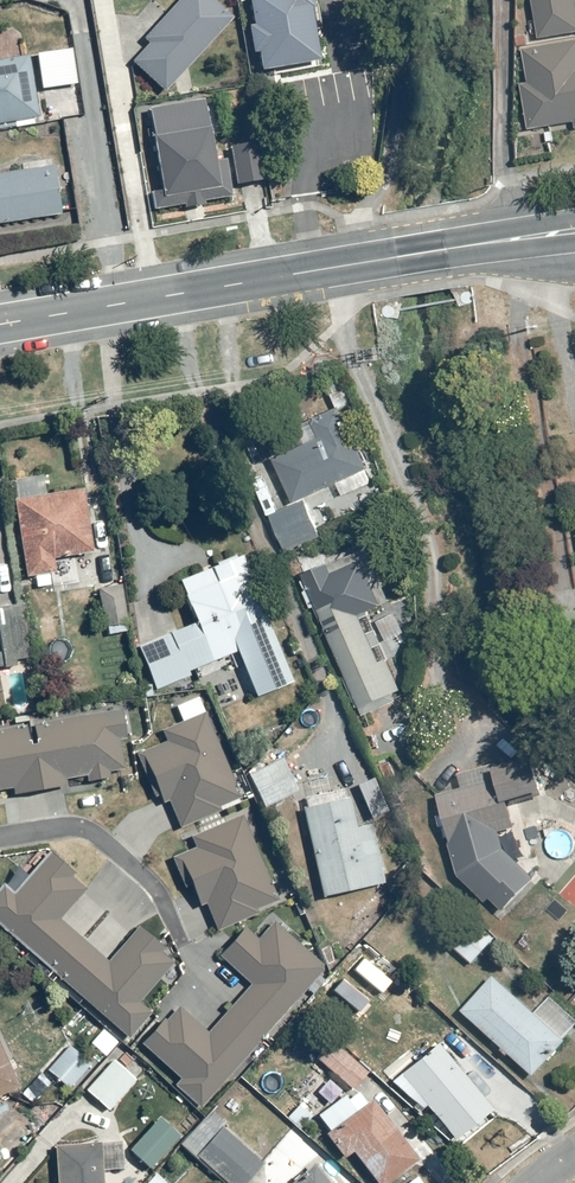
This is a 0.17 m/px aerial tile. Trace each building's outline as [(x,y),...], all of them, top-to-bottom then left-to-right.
[(163,93),(232,20),(210,0),(181,0),(144,39),(149,43),(131,64),(163,93)] [(260,73),(319,63),(308,0),(248,0),(260,73)] [(538,40),(574,34),(574,0),(532,0),(538,40)] [(69,35),(34,37),(38,73),(72,71),(69,35)] [(523,50),(529,84),(522,85),(528,131),(574,123),(574,42),(523,50)] [(27,57),(0,62),(0,126),(37,119),(27,57)] [(148,112),(160,198),(219,189),(204,101),(148,112)] [(0,175),(0,226),(60,216),(52,167),(0,175)] [(321,438),(274,459),(294,503),(334,485),(338,494),(361,484),(356,472),(364,468),(342,417),(317,428),(321,438)] [(82,486),(12,496),(24,578),(54,573),(51,558),(92,552),(82,486)] [(303,501),(268,517),(285,554),(320,538),(303,501)] [(355,548),(297,578),(363,709),(402,690),(385,656),(378,660),(357,618),(384,605),(355,548)] [(190,671),(235,652),(254,697),(290,682),(238,555),(177,580),(193,618),(135,643),(155,690),(191,675),(190,671)] [(122,584),(96,586),(100,636),(126,634),(122,584)] [(0,606),(0,663),(0,666),(30,663),(23,603),(0,606)] [(563,612),(572,666),(574,665),(574,610),(563,612)] [(241,800),(197,695),(173,705),(180,722),(163,729),(168,740),(139,752),(161,804),(168,801),(178,827),(241,800)] [(0,728),(0,789),(9,788),(11,797),(61,789),(59,778),(82,774),(83,783),(106,779),(104,769),(131,765),(122,709),(0,728)] [(284,758),(249,775),(265,808),(300,792),(284,758)] [(492,787),(439,794),(456,878),(501,916),(536,880),(499,852),(497,831),(512,830),(510,804),(534,802),(531,760),(490,763),(492,787)] [(369,793),(302,806),(320,897),(387,884),(369,793)] [(270,900),(241,815),(196,831),(202,849),(181,856),(197,903),(205,900),(214,927),(256,913),(253,906),(270,900)] [(0,886),(0,925),(126,1037),(148,1013),(137,1003),(172,964),(134,931),(107,962),(57,917),(83,888),(47,856),(15,893),(3,883),(0,886)] [(471,914),(447,940),(473,965),(497,939),(471,914)] [(174,1089),(201,1111),(322,963),(273,923),(258,942),(242,929),(219,957),(252,983),(211,1033),(175,1004),(141,1045),(183,1079),(174,1089)] [(492,975),(458,1016),(533,1078),(567,1037),(492,975)] [(14,1091),(4,1068),(20,1061),(4,1023),(0,1025),(0,1097),(14,1091)] [(322,1035),(308,1052),(352,1088),(366,1071),(322,1035)] [(77,1038),(48,1070),(70,1090),(99,1058),(77,1038)] [(492,1111),(437,1041),(398,1072),(453,1141),(492,1111)] [(116,1057),(86,1091),(109,1112),(139,1078),(116,1057)] [(351,1153),(373,1182),(386,1182),(416,1161),(372,1101),(368,1104),(357,1089),(320,1116),(330,1131),(324,1135),(342,1160),(351,1153)] [(181,1143),(198,1160),(200,1157),(227,1182),(243,1182),(261,1164),(224,1129),(228,1125),(212,1110),(181,1143)] [(157,1117),(129,1150),(149,1167),(177,1134),(157,1117)] [(56,1148),(58,1182),(103,1182),(102,1170),(127,1168),(126,1145),(56,1148)] [(144,1182),(170,1182),(156,1170),(144,1182)] [(300,1182),(327,1182),(316,1170),(300,1182)]
